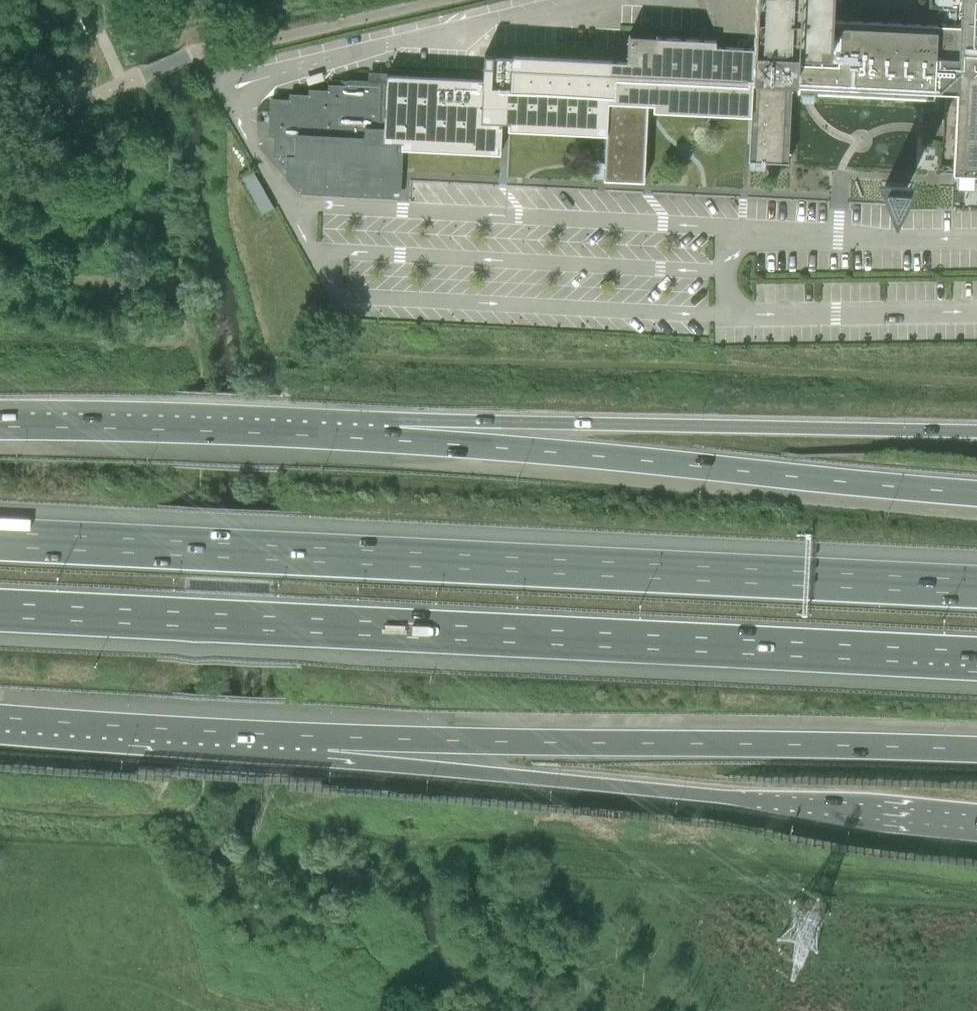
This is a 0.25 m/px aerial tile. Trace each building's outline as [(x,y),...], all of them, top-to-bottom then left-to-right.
[(268,137),(277,137),(276,157),(301,188),(304,188),(304,191),(306,191),(306,188),(324,189),(323,192),(325,192),(325,189),(343,190),(343,193),(344,193),(345,190),(362,191),(362,194),(364,194),(364,191),(382,191),(382,195),(384,195),(384,192),(387,192),(394,185),(396,149),(401,149),(401,150),(403,150),(403,143),(421,144),(421,151),(422,151),(423,144),(440,145),(440,152),(441,152),(442,145),(460,146),(459,153),(461,153),(461,146),(479,147),(479,154),(480,154),(480,147),(498,148),(498,155),(500,155),(501,123),(502,123),(508,123),(508,130),(509,130),(510,123),(528,124),(527,131),(529,131),(529,124),(547,125),(547,132),(548,132),(548,125),(566,126),(566,133),(567,133),(567,126),(585,127),(585,134),(586,134),(587,127),(604,128),(604,135),(605,135),(603,180),(643,182),(647,104),(653,105),(653,112),(731,115),(731,108),(749,109),(749,114),(749,116),(750,116),(748,161),(788,163),(788,162),(781,161),(785,85),(791,86),(791,85),(797,85),(797,93),(799,93),(799,92),(802,92),(802,94),(802,95),(803,96),(803,97),(804,98),(805,98),(806,99),(807,99),(809,99),(810,99),(811,98),(812,97),(813,95),(814,94),(814,93),(817,93),(817,94),(933,99),(934,93),(956,94),(952,174),(976,176),(976,0),(929,0),(928,7),(938,8),(937,25),(935,26),(935,32),(831,27),(832,0),(726,0),(724,32),(724,47),(715,47),(715,42),(717,42),(717,41),(717,40),(655,37),(655,42),(630,40),(630,36),(628,36),(626,62),(609,61),(513,56),(510,56),(510,57),(486,56),(486,55),(484,55),(482,80),(482,86),(464,85),(464,79),(463,79),(463,85),(445,84),(445,78),(444,78),(443,84),(426,83),(426,77),(425,77),(424,83),(406,83),(407,76),(406,76),(405,82),(388,82),(388,75),(386,75),(385,94),(384,94),(384,93),(383,91),(383,90),(382,89),(381,88),(379,87),(378,86),(377,86),(375,86),(374,87),(372,87),(371,88),(370,89),(370,90),(369,92),(369,93),(367,93),(368,81),(347,80),(346,92),(328,91),(328,96),(309,95),(309,101),(289,100),(289,106),(270,105),(268,137)] [(256,172),(244,178),(262,213),(273,207),(256,172)]
